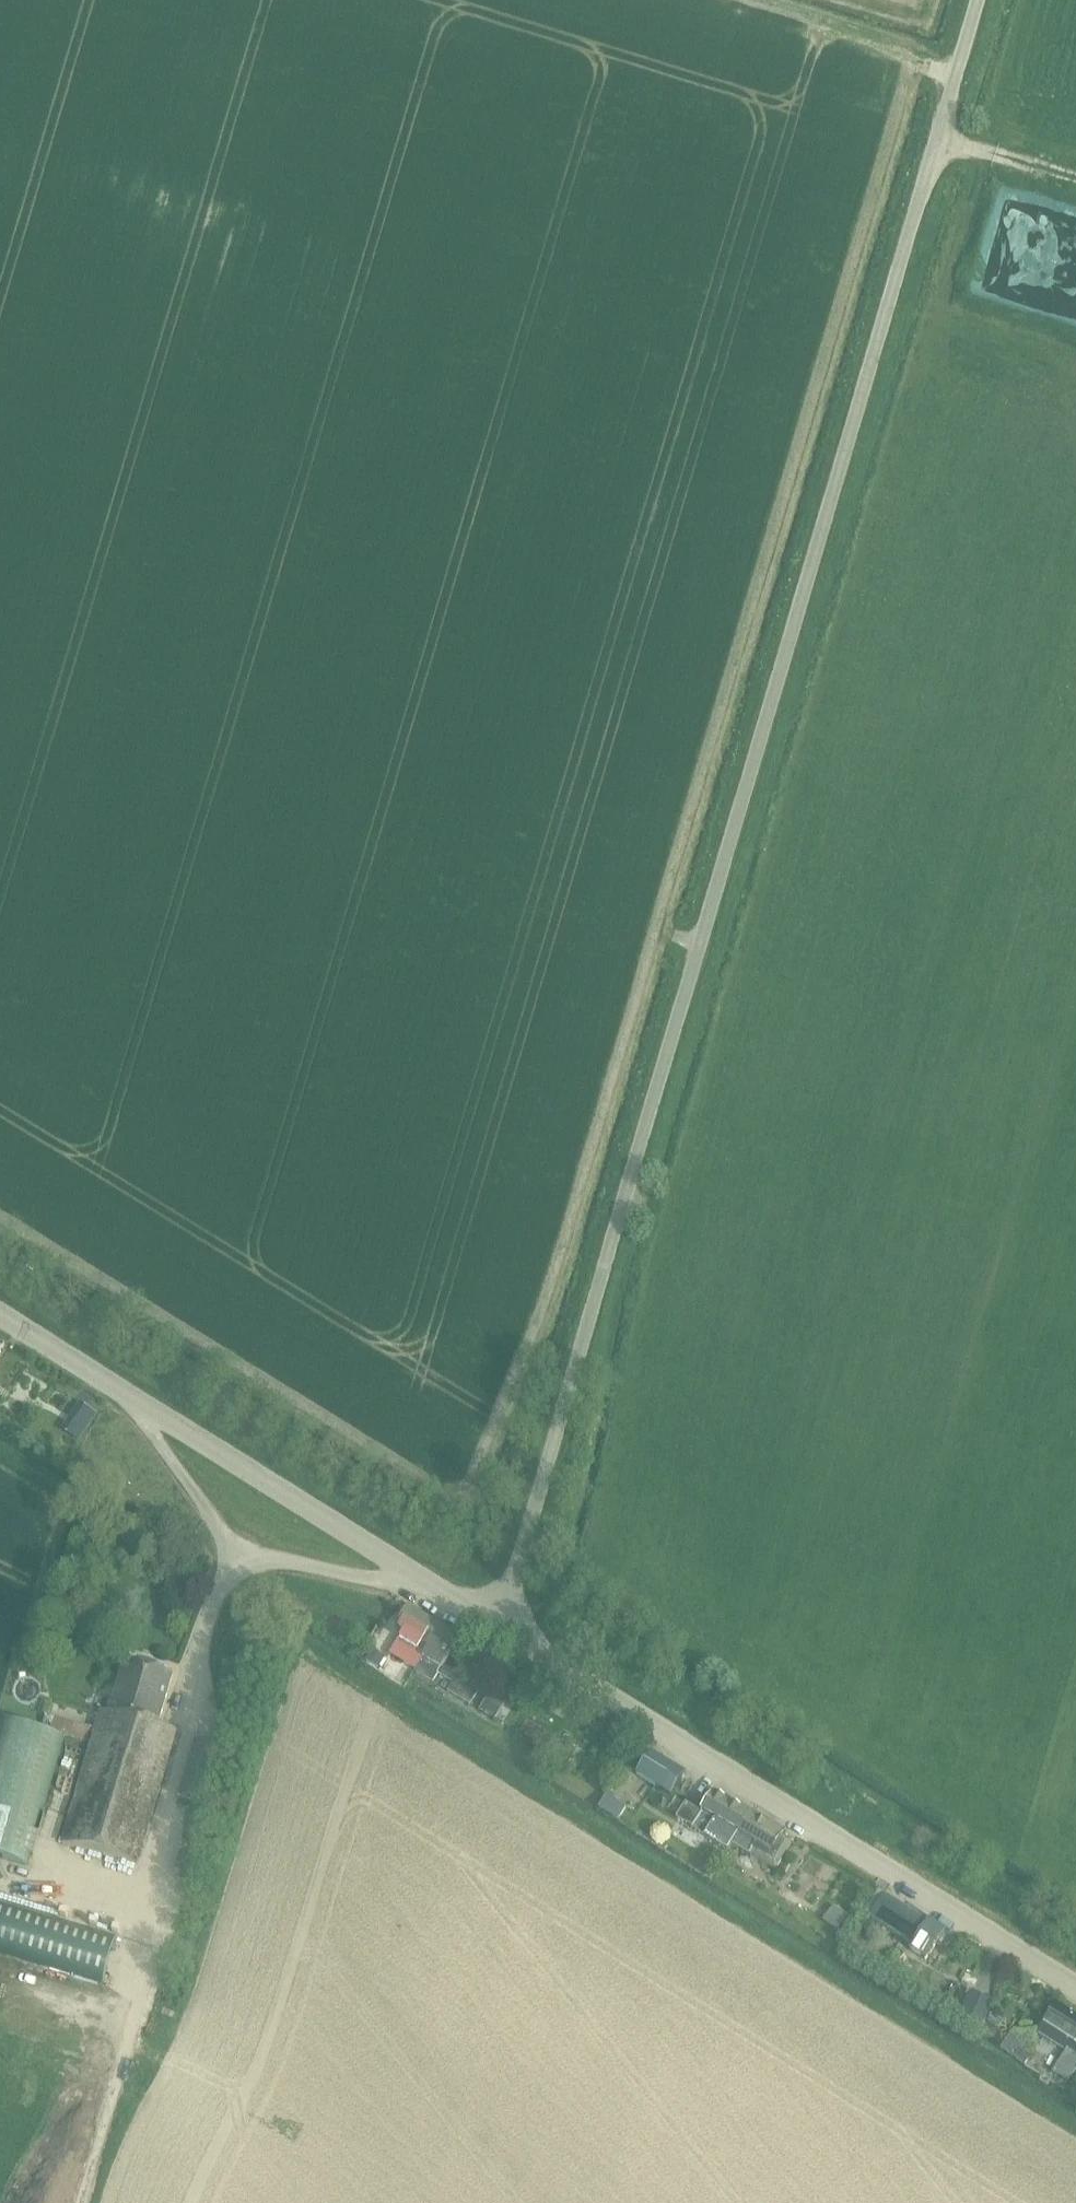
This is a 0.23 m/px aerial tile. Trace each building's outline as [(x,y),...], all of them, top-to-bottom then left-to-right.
[(79,1402),(72,1412),(90,1424),(97,1414),(79,1402)] [(403,1632),(389,1654),(414,1670),(424,1654),(418,1650),(419,1648),(422,1643),(436,1621),(433,1620),(410,1605),(396,1627),(403,1632)] [(424,1654),(414,1670),(415,1671),(434,1683),(439,1675),(453,1684),(447,1692),(470,1706),(482,1687),(460,1673),(459,1675),(444,1666),(461,1638),(436,1621),(422,1643),(419,1648),(418,1650),(424,1654)] [(372,1649),(365,1662),(378,1670),(386,1657),(372,1649)] [(61,1845),(138,1868),(176,1737),(157,1731),(173,1678),(126,1664),(110,1716),(99,1713),(94,1730),(46,1716),(43,1730),(91,1743),(61,1845)] [(490,1692),(478,1711),(494,1721),(495,1719),(505,1703),(506,1702),(491,1692),(490,1692)] [(2,1721),(0,1727),(0,1858),(27,1866),(30,1856),(35,1858),(42,1836),(36,1834),(64,1739),(2,1721)] [(542,1736),(536,1746),(543,1751),(549,1740),(542,1736)] [(671,1796),(685,1773),(652,1752),(638,1774),(671,1796)] [(676,1818),(693,1827),(692,1829),(727,1850),(749,1811),(721,1795),(720,1797),(713,1793),(702,1812),(685,1802),(676,1818)] [(749,1811),(727,1850),(729,1851),(731,1846),(774,1871),(793,1840),(782,1834),(784,1831),(749,1811)] [(859,1912),(869,1918),(913,1946),(928,1921),(885,1894),(875,1888),(859,1912)] [(118,1937),(0,1902),(0,1952),(104,1983),(118,1937)] [(833,1906),(822,1921),(837,1932),(848,1916),(833,1906)] [(1052,2073),(1068,2083),(1075,2070),(1075,2015),(1057,2003),(1038,2033),(1046,2038),(1065,2050),(1052,2073)] [(1012,2032),(1000,2051),(1025,2066),(1031,2057),(1014,2046),(1020,2037),(1012,2032)]
